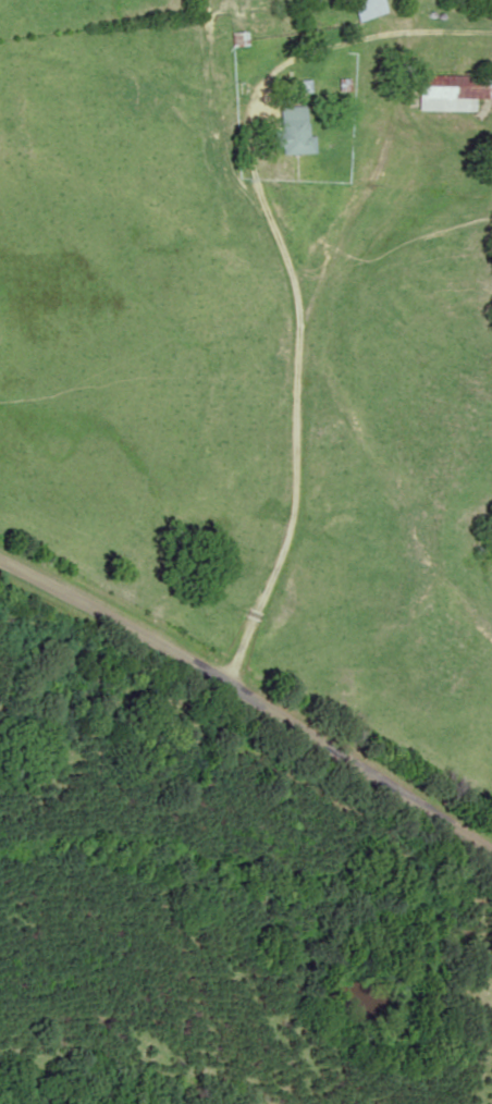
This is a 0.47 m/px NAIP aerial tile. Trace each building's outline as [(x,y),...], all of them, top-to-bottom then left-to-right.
[(386,12),(382,0),(351,0),(359,22),(386,12)] [(419,75),(418,111),(474,112),(474,99),(491,99),(491,76),(419,75)] [(279,107),(279,154),(312,154),(312,137),(305,137),(305,107),(279,107)]
